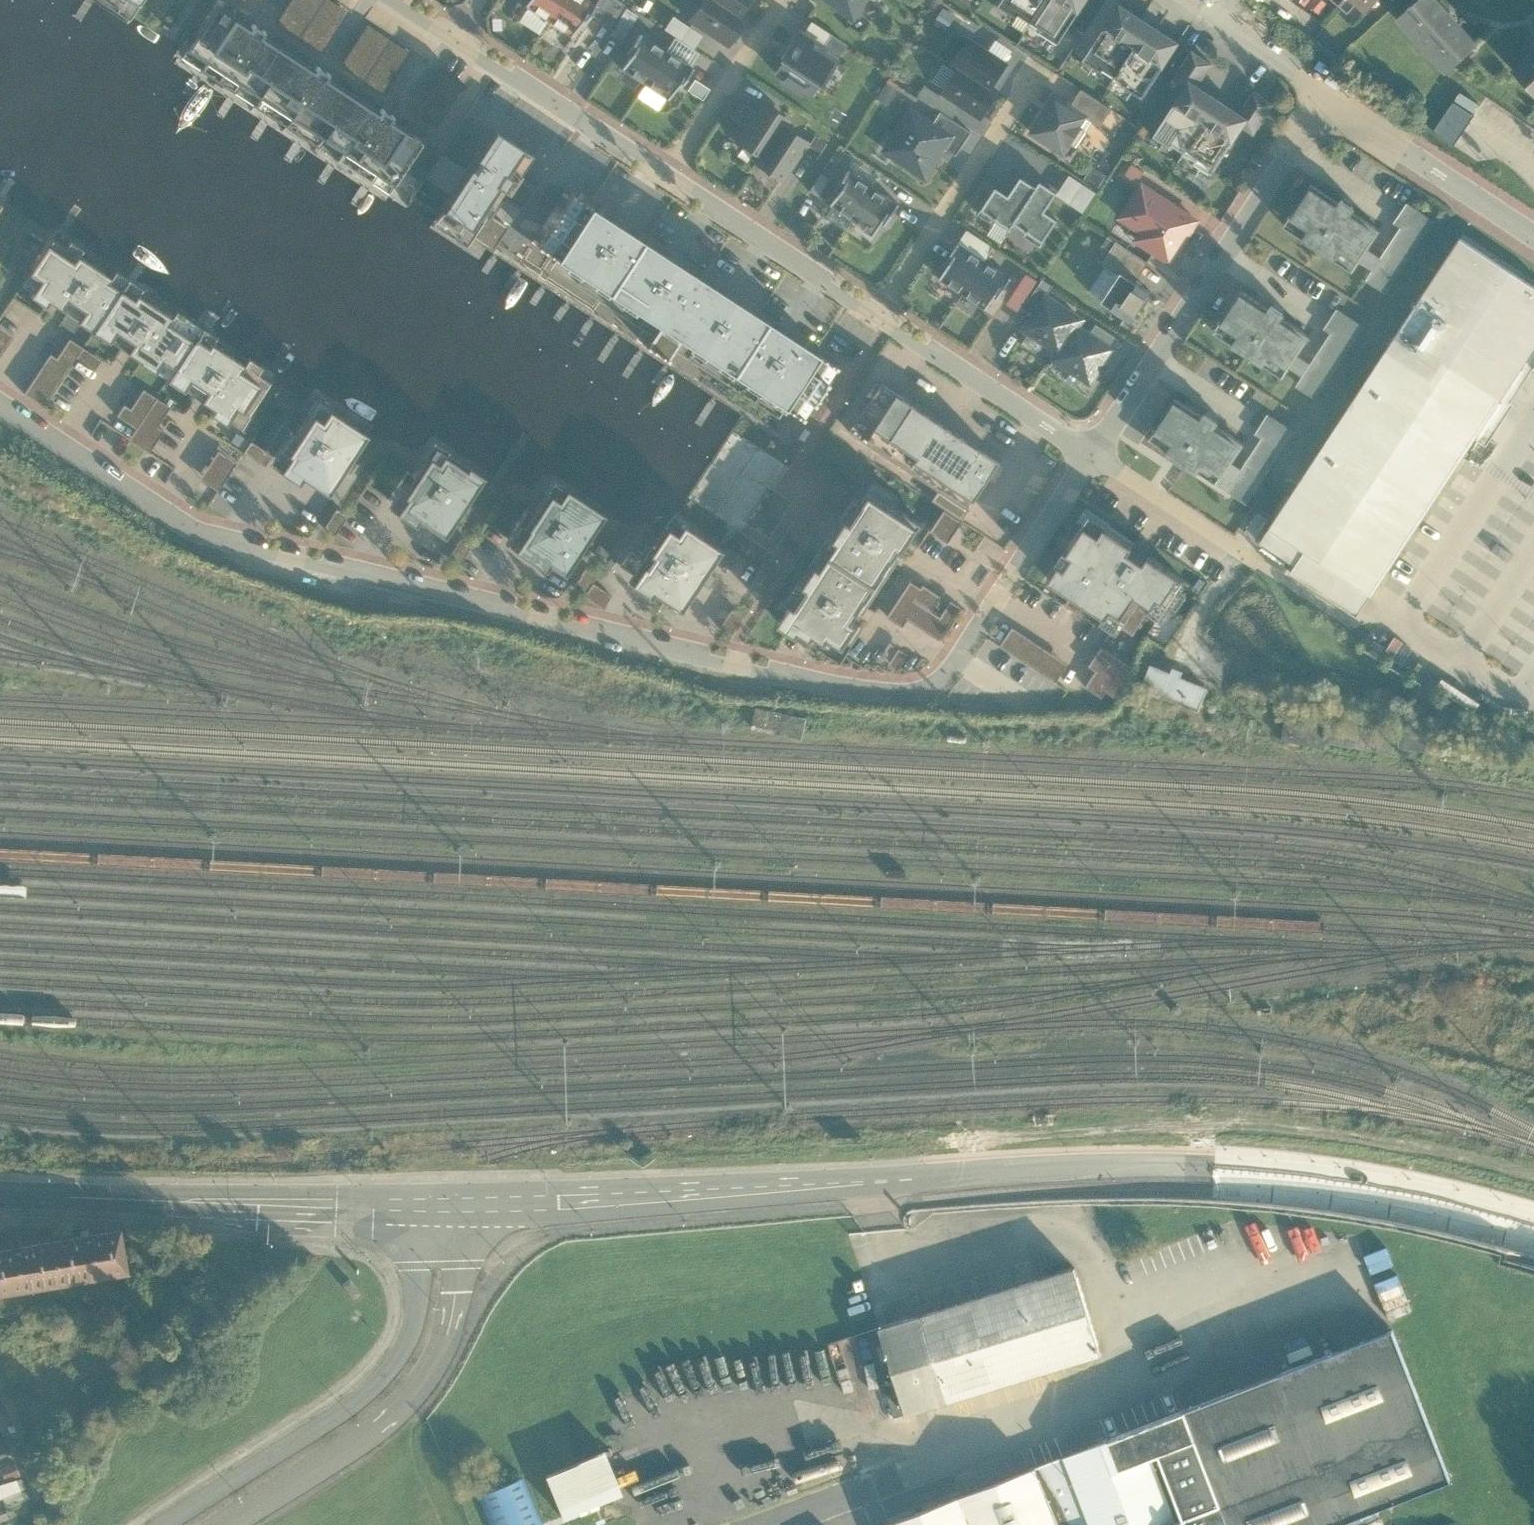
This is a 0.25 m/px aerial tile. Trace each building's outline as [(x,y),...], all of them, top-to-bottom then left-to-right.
[(131,14),(139,0),(110,0),(131,14)] [(213,0),(206,0),(178,45),(386,181),(416,132),(213,0)] [(302,33),(322,0),(292,0),(280,20),(302,33)] [(334,0),(322,0),(302,33),(321,45),(345,7),(334,0)] [(547,21),(561,0),(525,0),(522,5),(547,21)] [(547,21),(569,36),(591,2),(588,0),(561,0),(547,21)] [(747,20),(713,0),(705,0),(693,21),(732,45),(747,20)] [(747,20),(759,0),(713,0),(747,20)] [(868,0),(825,0),(855,20),(868,0)] [(1056,0),(1011,0),(1007,6),(1038,27),(1056,0)] [(1038,27),(1067,46),(1098,0),(1056,0),(1038,27)] [(1370,14),(1382,0),(1353,0),(1370,14)] [(1443,0),(1425,0),(1402,21),(1452,75),(1485,45),(1443,0)] [(1094,60),(1121,78),(1158,25),(1131,6),(1094,60)] [(366,76),(390,38),(369,24),(344,63),(366,76)] [(1158,25),(1121,78),(1147,96),(1184,43),(1158,25)] [(817,91),(845,49),(823,35),(811,27),(783,69),(817,91)] [(618,67),(644,84),(666,50),(641,33),(618,67)] [(411,51),(390,38),(366,76),(386,89),(411,51)] [(972,38),(955,62),(964,68),(994,90),(1011,66),(972,38)] [(666,50),(644,84),(665,98),(688,64),(666,50)] [(1515,69),(1533,90),(1533,51),(1515,69)] [(964,68),(946,93),(985,121),(1003,96),(994,90),(964,68)] [(465,87),(440,71),(417,105),(441,122),(465,87)] [(686,86),(701,98),(709,88),(694,76),(686,86)] [(1184,87),(1153,134),(1164,141),(1171,146),(1173,143),(1185,151),(1219,99),(1198,84),(1190,79),(1184,87)] [(1085,91),(1075,105),(1093,116),(1106,125),(1116,111),(1085,91)] [(1030,133),(1066,157),(1093,116),(1075,105),(1057,93),(1030,133)] [(1240,112),(1219,99),(1185,151),(1196,158),(1194,161),(1201,166),(1212,173),(1243,126),(1248,117),(1240,112)] [(1433,131),(1455,145),(1475,114),(1453,101),(1433,131)] [(741,145),(766,160),(787,126),(791,120),(767,105),(741,145)] [(957,136),(914,109),(886,153),(929,181),(957,136)] [(542,150),(494,117),(431,208),(479,241),(542,150)] [(787,126),(766,160),(762,166),(785,180),(811,141),(787,126)] [(820,209),(845,226),(868,192),(843,175),(820,209)] [(1017,233),(1021,227),(1045,192),(1029,181),(1016,201),(1004,193),(989,215),(1017,233)] [(1356,256),(1377,226),(1353,210),(1357,203),(1344,194),(1338,202),(1313,184),(1291,215),(1309,228),(1303,237),(1334,258),(1342,246),(1356,256)] [(1203,222),(1143,185),(1120,222),(1143,236),(1138,245),(1175,267),(1203,222)] [(1049,186),(1045,192),(1021,227),(1050,246),(1066,223),(1053,215),(1066,197),(1049,186)] [(868,192),(845,226),(867,240),(889,207),(868,192)] [(541,257),(810,427),(846,370),(792,336),(738,302),(685,268),(631,234),(577,200),(541,257)] [(1390,291),(1434,218),(1409,203),(1365,275),(1390,291)] [(1533,335),(1533,278),(1463,231),(1259,541),(1291,562),(1290,568),(1353,610),(1520,357),(1533,335)] [(56,232),(21,284),(68,315),(115,346),(162,377),(209,408),(245,355),(56,232)] [(944,283),(969,298),(990,262),(966,247),(944,283)] [(1017,279),(990,262),(969,298),(996,315),(1017,279)] [(1157,292),(1128,275),(1110,305),(1139,323),(1157,292)] [(1286,363),(1306,333),(1283,316),(1287,310),(1273,301),(1268,308),(1242,291),(1221,322),(1239,334),(1233,344),(1263,365),(1271,353),(1286,363)] [(1037,308),(1024,328),(1059,351),(1054,357),(1055,358),(1082,318),(1046,294),(1037,308)] [(1322,396),(1368,324),(1344,308),(1297,381),(1322,396)] [(1082,318),(1055,358),(1091,381),(1113,348),(1112,347),(1096,336),(1090,333),(1078,325),(1083,318),(1082,318)] [(12,335),(0,328),(0,355),(12,335)] [(73,353),(79,346),(65,336),(26,392),(40,402),(73,353)] [(96,358),(79,346),(73,353),(91,365),(96,358)] [(882,381),(850,430),(939,489),(933,499),(963,518),(969,509),(990,478),(1001,461),(1002,459),(956,429),(937,416),(901,393),(885,382),(882,381)] [(153,397),(141,389),(127,408),(122,404),(116,413),(133,425),(153,397)] [(364,433),(306,394),(265,456),(322,495),(364,433)] [(1217,467),(1238,437),(1214,420),(1218,414),(1205,405),(1199,412),(1174,395),(1152,426),(1170,438),(1164,448),(1195,469),(1203,457),(1217,467)] [(153,397),(133,425),(125,436),(147,449),(160,429),(155,426),(169,407),(153,397)] [(1250,503),(1298,429),(1271,412),(1223,486),(1250,503)] [(481,485),(425,448),(385,508),(441,545),(481,485)] [(215,489),(233,461),(216,450),(198,478),(215,489)] [(918,508),(868,476),(830,536),(876,567),(898,532),(901,534),(918,508)] [(596,532),(539,494),(500,551),(556,590),(596,532)] [(337,533),(349,513),(340,507),(327,527),(337,533)] [(737,556),(679,517),(637,577),(695,616),(737,556)] [(1189,579),(1106,525),(1102,533),(1087,523),(1052,577),(1075,592),(1069,602),(1082,611),(1088,601),(1137,632),(1152,608),(1165,616),(1189,579)] [(465,563),(479,543),(468,536),(454,555),(465,563)] [(876,567),(830,536),(821,550),(815,547),(802,568),(808,571),(796,589),(789,586),(776,606),(795,618),(798,614),(810,623),(813,618),(826,627),(828,622),(843,631),(860,607),(852,602),(876,567)] [(594,582),(600,572),(589,566),(576,586),(586,593),(594,582)] [(612,594),(594,582),(586,593),(605,605),(612,594)] [(731,635),(745,614),(733,607),(719,628),(731,635)] [(1143,686),(1200,709),(1210,683),(1184,673),(1186,668),(1175,663),(1173,668),(1154,660),(1143,686)] [(118,1226),(50,1236),(57,1283),(125,1273),(118,1226)] [(0,1243),(0,1291),(57,1283),(50,1236),(0,1243)] [(1072,1265),(879,1327),(907,1419),(1106,1354),(1072,1265)] [(1388,1332),(883,1524),(884,1524),(1341,1524),(1447,1484),(1388,1332)] [(619,1492),(602,1451),(541,1476),(559,1517),(619,1492)] [(478,1495),(491,1524),(540,1524),(520,1477),(478,1495)] [(23,1498),(19,1489),(2,1496),(6,1505),(23,1498)]
